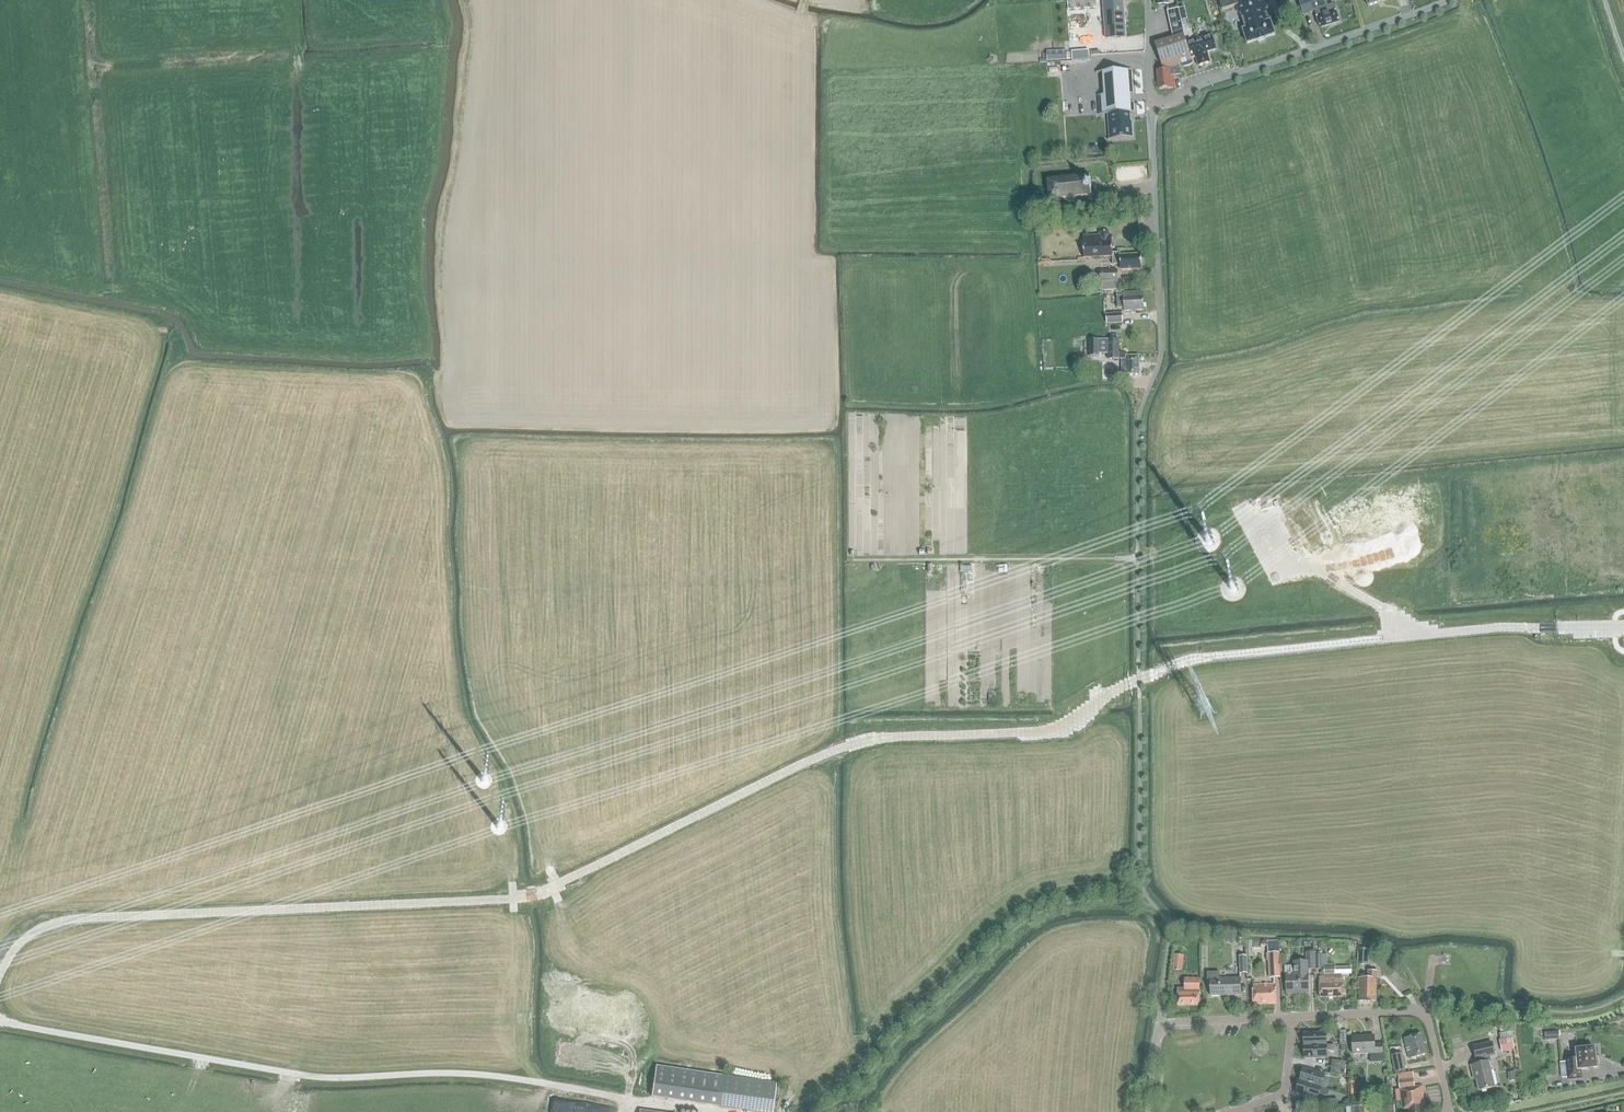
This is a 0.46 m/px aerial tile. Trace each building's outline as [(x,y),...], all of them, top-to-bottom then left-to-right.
[(1067,1),(1068,10),(1097,8),(1097,0),(1087,0),(1067,1)] [(1123,0),(1103,0),(1105,39),(1125,37),(1123,0)] [(1246,0),(1218,0),(1221,10),(1236,5),(1239,14),(1240,13),(1245,29),(1242,30),(1247,43),(1258,40),(1258,41),(1264,39),(1263,38),(1274,35),(1270,21),(1269,21),(1264,6),(1266,5),(1264,0),(1249,0),(1247,1),(1246,0)] [(1302,15),(1314,11),(1320,28),(1339,22),(1333,4),(1327,6),(1325,0),(1297,0),(1302,15)] [(1163,69),(1181,64),(1182,68),(1191,65),(1192,63),(1191,58),(1195,56),(1198,66),(1210,63),(1206,52),(1216,49),(1211,35),(1186,43),(1183,34),(1155,43),(1163,69)] [(1180,75),(1180,68),(1157,70),(1158,89),(1175,88),(1173,76),(1180,75)] [(1113,127),(1114,139),(1133,138),(1133,121),(1132,121),(1132,113),(1135,113),(1135,102),(1132,102),(1132,94),(1135,94),(1134,70),(1107,71),(1107,94),(1101,94),(1102,114),(1115,113),(1116,127),(1113,127)] [(1092,195),(1089,176),(1047,180),(1049,200),(1092,195)] [(1112,259),(1112,253),(1111,235),(1108,235),(1108,231),(1100,232),(1100,236),(1082,236),(1083,258),(1112,257),(1112,259)] [(1112,259),(1112,265),(1120,264),(1120,270),(1141,269),(1140,255),(1120,256),(1120,252),(1112,253),(1112,259)] [(1117,280),(1117,270),(1100,271),(1100,281),(1117,280)] [(1123,293),(1123,290),(1116,290),(1117,308),(1124,308),(1124,311),(1143,310),(1142,292),(1123,293)] [(1122,323),(1122,313),(1106,315),(1106,324),(1122,323)] [(1118,353),(1118,339),(1088,339),(1089,356),(1099,356),(1099,354),(1107,353),(1107,359),(1121,359),(1122,375),(1139,375),(1138,356),(1126,356),(1126,353),(1118,353)] [(1279,977),(1277,941),(1267,941),(1269,978),(1279,977)] [(1307,970),(1315,970),(1315,955),(1314,955),(1314,953),(1306,953),(1306,961),(1292,961),(1292,965),(1284,965),(1284,974),(1286,974),(1286,994),(1308,994),(1307,970)] [(1184,955),(1174,954),(1172,969),(1182,970),(1184,955)] [(1325,955),(1315,955),(1315,970),(1322,970),(1322,966),(1325,966),(1325,955)] [(1324,977),(1319,977),(1319,997),(1343,996),(1342,977),(1342,974),(1351,974),(1351,967),(1324,968),(1324,977)] [(1358,977),(1357,989),(1360,989),(1359,1000),(1375,1002),(1376,972),(1368,971),(1367,977),(1358,977)] [(1219,979),(1219,973),(1207,973),(1207,983),(1210,983),(1210,996),(1240,995),(1240,979),(1219,979)] [(1198,978),(1184,978),(1184,989),(1177,989),(1176,1006),(1198,1005),(1198,1001),(1198,978)] [(1276,1003),(1275,984),(1252,985),(1253,1004),(1276,1003)] [(1514,1050),(1511,1031),(1499,1033),(1501,1041),(1499,1041),(1501,1052),(1514,1050)] [(1304,1046),(1326,1045),(1325,1032),(1303,1033),(1304,1046)] [(1559,1039),(1558,1032),(1544,1032),(1545,1040),(1559,1039)] [(1426,1054),(1421,1034),(1404,1038),(1409,1058),(1426,1054)] [(1374,1044),(1374,1036),(1351,1037),(1352,1054),(1370,1054),(1371,1062),(1383,1062),(1382,1044),(1374,1044)] [(1494,1054),(1491,1042),(1473,1047),(1476,1059),(1479,1058),(1480,1063),(1471,1065),(1473,1076),(1476,1075),(1479,1090),(1494,1087),(1488,1062),(1490,1062),(1488,1056),(1494,1054)] [(1326,1045),(1304,1046),(1304,1058),(1326,1057),(1326,1050),(1330,1050),(1330,1051),(1334,1051),(1333,1045),(1326,1045)] [(1595,1057),(1594,1047),(1576,1049),(1577,1059),(1566,1060),(1568,1079),(1581,1078),(1580,1070),(1586,1069),(1586,1068),(1599,1067),(1598,1057),(1595,1057)] [(1405,1070),(1402,1054),(1391,1056),(1394,1072),(1405,1070)] [(1331,1067),(1344,1068),(1345,1062),(1332,1060),(1331,1067)] [(653,1097),(757,1111),(772,1111),(776,1083),(657,1067),(653,1097)] [(1344,1068),(1331,1067),(1330,1074),(1344,1075),(1344,1068)] [(1303,1068),(1299,1081),(1320,1087),(1324,1075),(1303,1068)] [(1401,1101),(1401,1109),(1409,1108),(1409,1111),(1422,1111),(1421,1105),(1424,1105),(1423,1094),(1424,1094),(1423,1086),(1414,1087),(1413,1072),(1405,1073),(1398,1075),(1389,1076),(1389,1080),(1398,1079),(1399,1089),(1395,1090),(1396,1102),(1401,1101)] [(1326,1089),(1320,1087),(1299,1081),(1296,1093),(1317,1099),(1319,1093),(1324,1095),(1326,1089)] [(584,1102),(555,1099),(554,1111),(583,1111),(584,1102)] [(1337,1106),(1337,1099),(1323,1100),(1323,1107),(1337,1106)]
